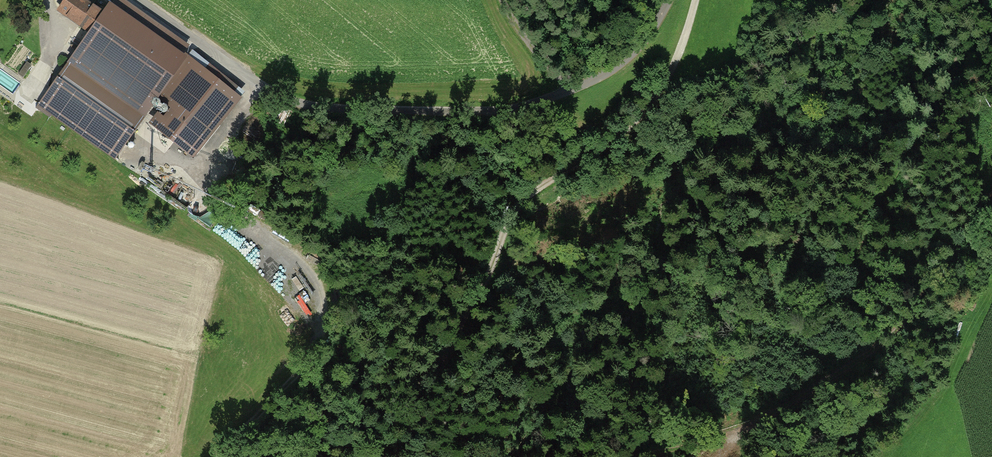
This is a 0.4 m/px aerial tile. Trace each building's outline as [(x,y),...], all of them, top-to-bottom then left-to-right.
[(90,0),(69,0),(61,12),(86,30),(101,8),(90,0)] [(110,8),(72,63),(119,96),(138,69),(157,41),(110,8)] [(173,52),(157,41),(138,69),(154,80),(173,52)] [(247,100),(191,56),(162,93),(218,137),(247,100)] [(119,96),(72,63),(42,105),(123,161),(153,119),(119,96)]
